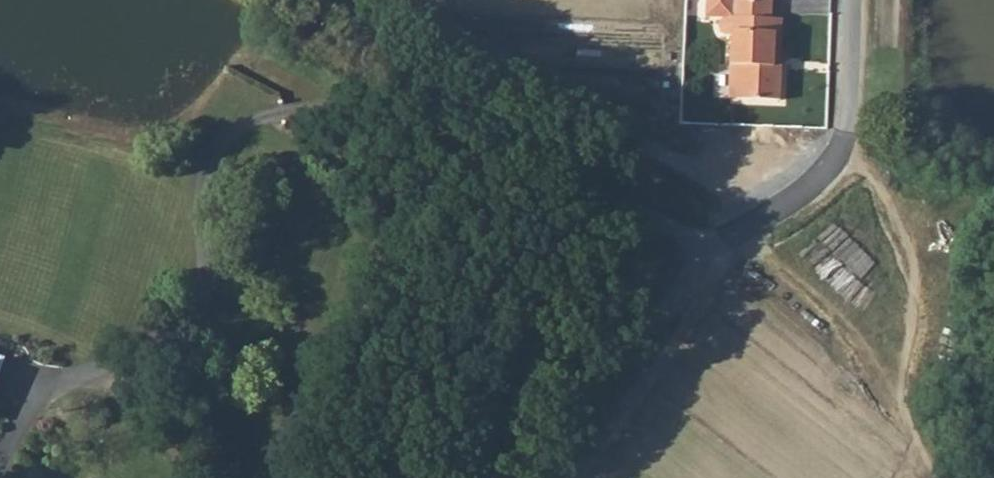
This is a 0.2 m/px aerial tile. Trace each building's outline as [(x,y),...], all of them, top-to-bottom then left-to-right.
[(706,15),(727,16),(724,19),(722,24),(723,30),(726,33),(732,37),(730,66),(738,66),(736,98),(781,100),(782,67),(775,66),(777,18),(771,18),(772,0),(707,0),(706,15)] [(775,66),(782,67),(785,18),(777,18),(775,66)] [(729,97),(736,98),(738,66),(730,66),(729,97)] [(882,448),(892,457),(898,451),(889,441),(882,448)]
